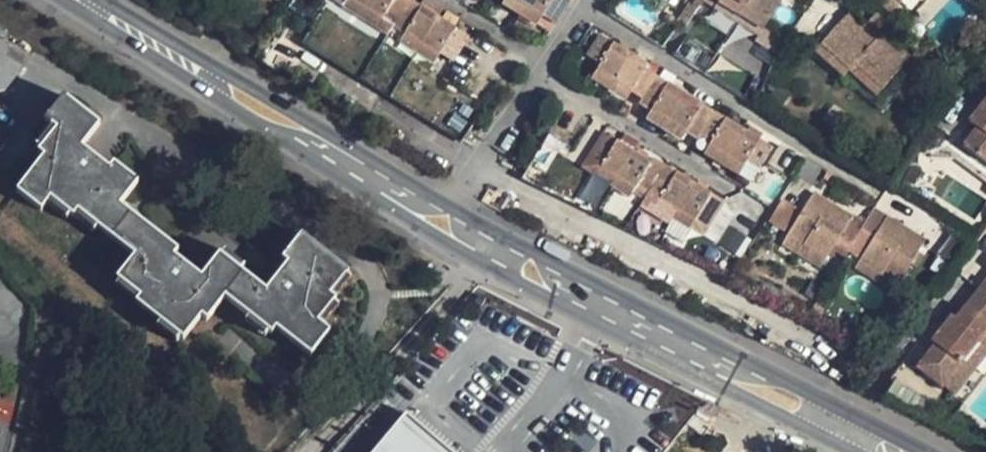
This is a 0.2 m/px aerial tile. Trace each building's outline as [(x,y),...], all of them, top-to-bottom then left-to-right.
[(409,0),(355,0),(394,24),(409,0)] [(454,27),(442,19),(438,17),(420,6),(411,0),(409,0),(394,24),(406,32),(400,41),(434,63),(440,53),(452,61),(468,36),(454,27)] [(443,8),(430,0),(424,0),(420,6),(438,17),(443,8)] [(503,3),(537,24),(543,15),(555,23),(570,0),(505,0),(503,3)] [(718,3),(740,17),(763,30),(782,0),(720,0),(718,3)] [(847,16),(828,0),(819,0),(803,17),(827,38),(847,16)] [(889,13),(899,3),(896,0),(882,0),(879,4),(889,13)] [(740,17),(718,3),(714,10),(736,23),(740,17)] [(303,40),(463,140),(485,105),(325,4),(303,40)] [(459,19),(447,11),(442,19),(454,27),(459,19)] [(879,94),(910,60),(882,35),(890,26),(876,13),(862,30),(847,16),(827,38),(822,44),(851,70),(856,64),(869,75),(864,81),(879,94)] [(759,37),(763,30),(740,17),(736,23),(759,37)] [(756,72),(694,33),(679,59),(744,99),(756,72)] [(644,97),(657,76),(645,69),(648,64),(599,35),(586,56),(600,65),(592,78),(627,99),(632,90),(644,97)] [(851,70),(822,44),(816,51),(845,77),(851,70)] [(651,59),(648,64),(645,69),(657,76),(663,67),(651,59)] [(856,64),(851,70),(864,81),(869,75),(856,64)] [(715,112),(657,76),(644,97),(641,103),(652,110),(647,118),(682,140),(687,130),(699,138),(715,112)] [(300,236),(282,259),(287,263),(265,291),(218,255),(200,278),(172,255),(176,251),(119,205),(136,182),(113,164),(108,169),(81,147),(98,124),(63,96),(44,120),(56,130),(38,152),(43,157),(17,192),(40,210),(50,198),(72,217),(77,211),(134,255),(116,278),(139,296),(135,303),(182,339),(200,315),(206,319),(224,297),(270,333),(275,328),(310,355),(328,332),(316,321),(334,299),(329,294),(346,271),(300,236)] [(969,122),(977,128),(964,146),(985,163),(985,100),(969,122)] [(773,148),(715,112),(699,138),(693,147),(738,175),(747,161),(760,169),(773,148)] [(656,205),(677,172),(654,158),(651,162),(605,133),(590,156),(584,167),(641,203),(644,198),(656,205)] [(524,177),(866,343),(876,321),(753,244),(713,241),(704,235),(656,205),(644,198),(641,203),(584,167),(590,156),(545,134),(524,177)] [(725,202),(677,172),(656,205),(704,235),(725,202)] [(849,250),(852,245),(858,235),(865,223),(815,192),(788,235),(825,259),(836,242),(849,250)] [(783,232),(798,209),(782,199),(768,222),(783,232)] [(925,239),(875,207),(865,223),(858,235),(871,243),(865,252),(860,260),(897,283),(910,264),(917,251),(925,239)] [(825,259),(788,235),(783,244),(820,267),(825,259)] [(871,243),(858,235),(852,245),(865,252),(871,243)] [(925,256),(917,251),(910,264),(917,268),(925,256)] [(892,292),(897,283),(860,260),(855,269),(892,292)] [(965,308),(985,325),(985,281),(965,308)] [(942,386),(979,339),(985,330),(985,325),(965,308),(956,319),(952,316),(932,342),(936,345),(918,367),(942,386)] [(942,386),(954,395),(985,355),(985,344),(979,339),(942,386)] [(919,396),(894,381),(887,394),(911,409),(919,396)] [(354,451),(435,451),(386,411),(354,451)]
